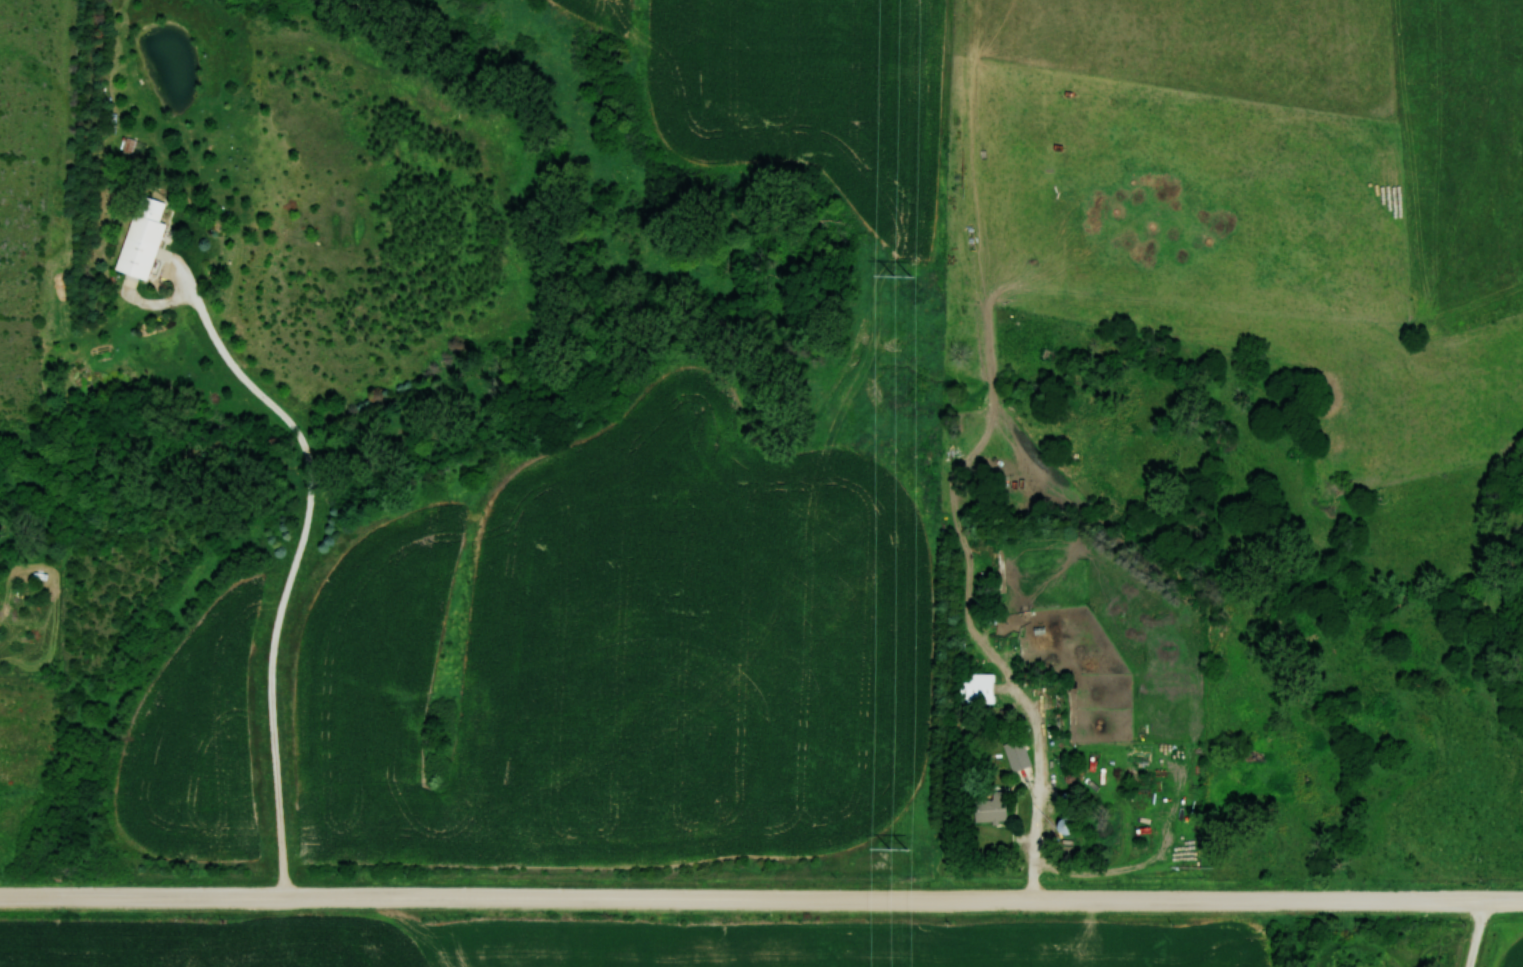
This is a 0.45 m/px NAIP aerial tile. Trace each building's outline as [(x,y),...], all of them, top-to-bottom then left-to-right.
[(172,224),(165,222),(171,201),(142,194),(122,271),(156,281),(172,224)] [(992,674),(957,674),(957,706),(992,706),(992,674)] [(1028,766),(1022,738),(1002,743),(1008,771),(1028,766)] [(972,800),(972,821),(1003,821),(1003,791),(991,791),(991,800),(972,800)] [(1066,815),(1051,820),(1056,836),(1071,831),(1066,815)]
